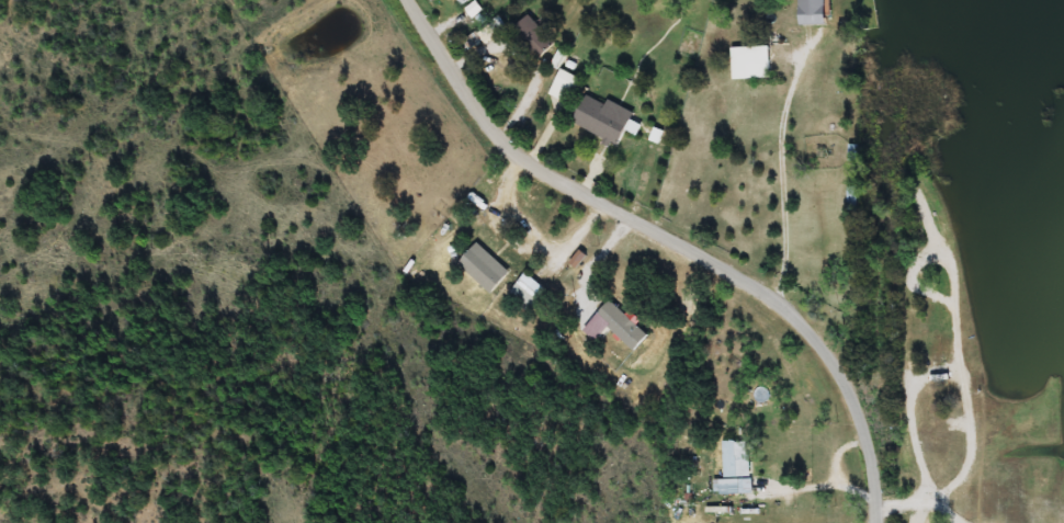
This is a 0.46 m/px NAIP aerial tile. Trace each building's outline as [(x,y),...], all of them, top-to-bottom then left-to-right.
[(463,8),(476,0),(458,0),(463,8)] [(803,27),(830,27),(830,0),(803,0),(803,27)] [(515,33),(542,60),(559,43),(531,16),(515,33)] [(487,44),(502,34),(495,24),(481,35),(487,44)] [(734,48),(734,81),(774,80),(773,48),(734,48)] [(568,105),(582,80),(564,70),(550,95),(568,105)] [(575,126),(620,148),(628,131),(638,136),(642,129),(634,125),(638,114),(610,101),(609,105),(589,96),(575,126)] [(482,244),(461,265),(492,296),(513,275),(482,244)] [(528,315),(547,295),(528,277),(509,296),(528,315)] [(614,302),(599,317),(636,354),(651,339),(614,302)] [(753,443),(725,443),(725,481),(716,481),(716,497),(753,497),(753,443)]
